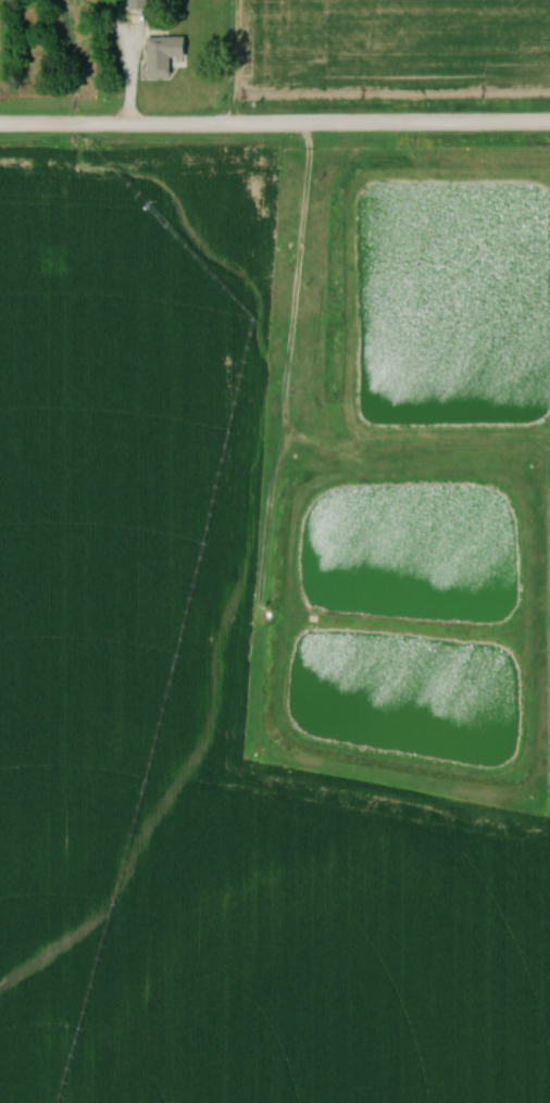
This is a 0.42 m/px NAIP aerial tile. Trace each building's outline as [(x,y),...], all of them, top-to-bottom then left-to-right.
[(151,11),(151,0),(126,0),(126,11),(151,11)] [(153,39),(153,74),(175,74),(175,59),(192,59),(192,39),(153,39)]
